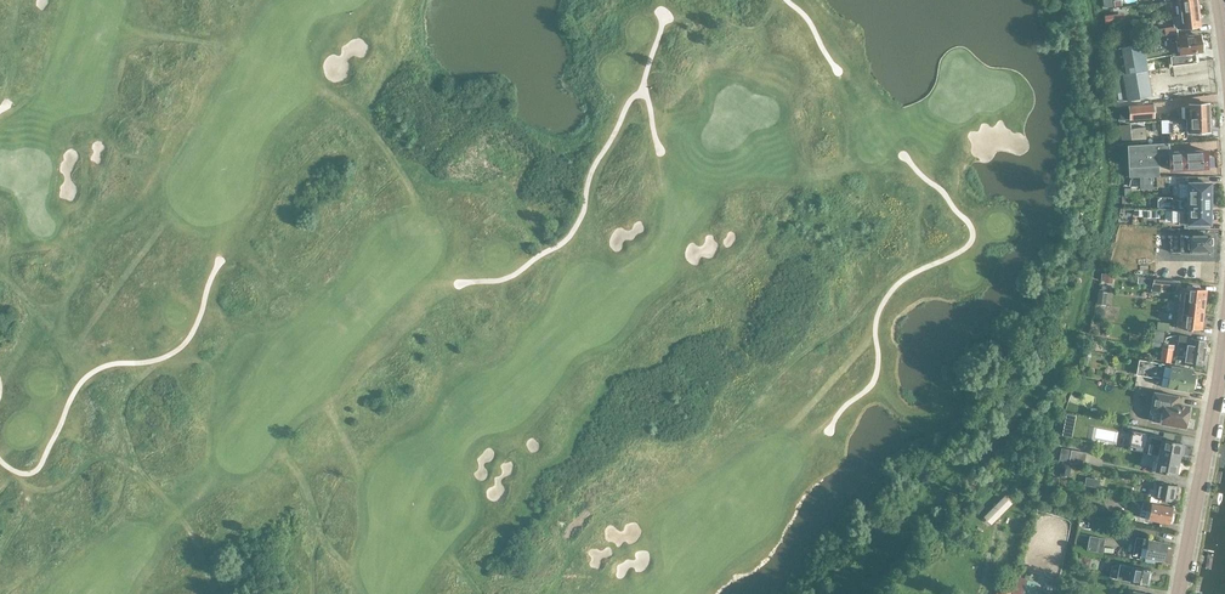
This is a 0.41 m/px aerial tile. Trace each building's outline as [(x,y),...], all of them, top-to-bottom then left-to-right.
[(1179,14),(1200,11),(1198,0),(1177,0),(1179,14)] [(1200,11),(1179,14),(1180,29),(1201,26),(1200,11)] [(1105,14),(1106,21),(1125,19),(1124,12),(1105,14)] [(1158,28),(1159,35),(1159,36),(1166,35),(1166,36),(1178,34),(1177,26),(1164,28),(1164,27),(1158,28)] [(1178,34),(1166,36),(1166,37),(1158,38),(1150,39),(1150,42),(1118,47),(1127,101),(1153,96),(1147,59),(1154,58),(1171,54),(1172,56),(1170,56),(1172,66),(1200,62),(1199,56),(1196,56),(1196,54),(1204,53),(1202,35),(1178,38),(1178,34)] [(1210,103),(1188,104),(1188,106),(1184,106),(1185,118),(1179,118),(1179,119),(1210,117),(1210,103)] [(1129,119),(1155,118),(1154,104),(1128,106),(1129,119)] [(1210,117),(1179,119),(1179,131),(1187,131),(1187,133),(1211,132),(1210,117)] [(1132,142),(1147,141),(1146,126),(1131,128),(1132,142)] [(1169,142),(1127,144),(1128,167),(1171,165),(1170,155),(1169,142)] [(1175,155),(1170,155),(1171,165),(1182,169),(1208,167),(1207,150),(1181,151),(1181,153),(1174,153),(1175,155)] [(1158,185),(1177,185),(1176,176),(1158,177),(1158,185)] [(1211,183),(1185,183),(1184,190),(1186,191),(1186,197),(1211,197),(1211,183)] [(1133,208),(1147,208),(1146,197),(1133,197),(1133,208)] [(1211,197),(1186,197),(1186,203),(1184,203),(1184,209),(1210,210),(1211,197)] [(1210,210),(1184,209),(1184,211),(1186,211),(1186,216),(1184,216),(1184,223),(1210,223),(1210,210)] [(1174,230),(1173,242),(1181,243),(1182,231),(1174,230)] [(1213,235),(1188,235),(1188,243),(1185,243),(1185,251),(1210,252),(1210,245),(1212,245),(1213,235)] [(1176,279),(1176,274),(1183,274),(1184,261),(1165,259),(1165,261),(1158,260),(1157,271),(1159,271),(1159,278),(1156,278),(1155,289),(1175,289),(1175,279),(1176,279)] [(1206,290),(1181,287),(1180,300),(1205,303),(1206,290)] [(1098,301),(1107,302),(1109,291),(1100,290),(1098,301)] [(1205,303),(1180,300),(1178,313),(1203,316),(1205,303)] [(1203,316),(1178,313),(1177,327),(1187,328),(1187,331),(1190,331),(1190,328),(1201,330),(1203,316)] [(1158,321),(1157,329),(1169,331),(1170,323),(1158,321)] [(1207,340),(1190,338),(1190,336),(1179,335),(1178,344),(1187,345),(1186,351),(1205,354),(1207,340)] [(1161,362),(1161,361),(1171,362),(1174,345),(1163,344),(1164,341),(1153,339),(1150,360),(1161,362)] [(1205,354),(1186,351),(1185,357),(1176,355),(1174,364),(1185,366),(1185,364),(1203,367),(1205,354)] [(1190,369),(1139,361),(1136,374),(1153,378),(1153,376),(1162,378),(1161,386),(1192,392),(1195,374),(1189,373),(1190,369)] [(1162,413),(1160,423),(1186,428),(1190,406),(1177,403),(1178,395),(1154,391),(1150,410),(1162,413)] [(1074,415),(1066,414),(1063,433),(1070,434),(1074,415)] [(1183,443),(1161,439),(1158,455),(1180,459),(1183,443)] [(1061,460),(1069,462),(1084,465),(1087,452),(1071,449),(1064,448),(1061,460)] [(1180,459),(1158,455),(1155,470),(1177,475),(1180,459)] [(1099,488),(1100,480),(1086,477),(1085,485),(1099,488)] [(1178,486),(1157,482),(1155,499),(1175,502),(1178,486)] [(1151,502),(1151,503),(1148,502),(1147,510),(1150,510),(1148,520),(1170,524),(1173,506),(1151,502)] [(1021,530),(1024,519),(1009,516),(1007,527),(1021,530)] [(1021,530),(1007,528),(1006,534),(1002,534),(998,538),(999,539),(990,550),(993,553),(1004,540),(1020,543),(1021,537),(1019,537),(1021,530)] [(1103,553),(1105,538),(1090,535),(1087,550),(1103,553)] [(1168,543),(1143,538),(1142,547),(1140,556),(1144,557),(1164,561),(1168,543)] [(1100,565),(1102,556),(1078,551),(1076,560),(1100,565)] [(1011,587),(1008,586),(1012,576),(1010,576),(1015,564),(1014,564),(1015,561),(1010,559),(1009,562),(1007,561),(1004,571),(1005,571),(1004,574),(1006,575),(1003,585),(1000,584),(997,593),(1009,593),(1011,587)] [(1133,566),(1120,564),(1117,578),(1130,581),(1129,581),(1149,585),(1152,570),(1133,566)] [(1038,581),(1017,575),(1012,593),(1034,593),(1038,581)]
